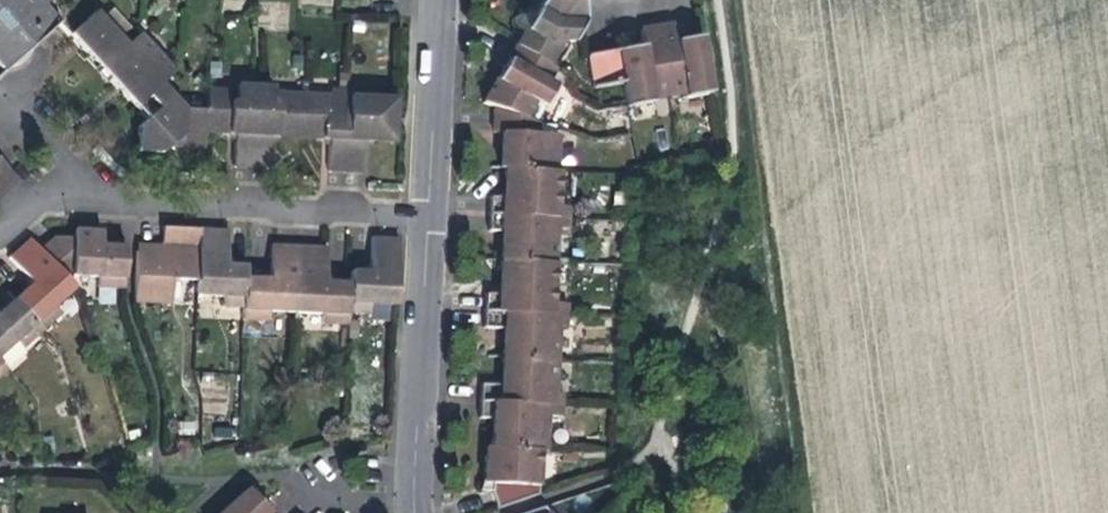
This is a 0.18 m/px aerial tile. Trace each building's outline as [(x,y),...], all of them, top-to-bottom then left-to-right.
[(42,5),(37,0),(0,0),(0,69),(3,72),(58,22),(42,5)] [(564,408),(564,394),(554,394),(557,323),(566,324),(567,299),(550,298),(552,230),(569,231),(569,207),(553,207),(554,169),(550,169),(550,162),(551,135),(546,135),(547,123),(524,119),(531,106),(540,109),(550,89),(542,85),(548,74),(543,70),(554,49),(569,45),(574,33),(569,7),(547,0),(543,0),(538,8),(514,53),(495,88),(482,112),(492,114),(491,132),(506,132),(505,148),(504,168),(506,177),(509,182),(508,190),(508,197),(508,200),(504,200),(489,199),(488,213),(487,236),(506,236),(505,246),(502,256),(501,258),(500,262),(500,267),(504,279),(503,293),(485,291),(483,327),(509,328),(508,339),(503,353),(502,357),(503,362),(507,374),(506,385),(480,384),(480,405),(479,419),(497,419),(497,430),(493,448),(478,447),(478,479),(487,481),(486,486),(486,493),(493,508),(530,495),(533,450),(544,451),(545,415),(564,417),(564,408)] [(394,142),(395,100),(347,97),(348,91),(330,90),(330,96),(272,93),(273,87),(235,85),(236,91),(207,90),(205,111),(185,110),(161,84),(174,73),(139,34),(126,45),(95,12),(68,36),(145,121),(137,125),(136,153),(161,154),(168,147),(180,147),(203,148),(204,134),(227,134),(234,135),(232,165),(269,167),(270,151),(270,137),(328,139),(328,153),(327,170),(345,171),(362,172),(363,157),(364,140),(394,142)] [(698,47),(680,50),(671,52),(668,34),(636,40),(639,57),(608,63),(581,67),(584,96),(616,90),(618,106),(619,116),(646,111),(646,105),(678,99),(679,106),(706,101),(698,47)] [(18,180),(0,161),(0,197),(18,180)] [(134,252),(133,304),(171,305),(171,280),(197,281),(195,297),(219,298),(219,307),(242,308),(242,319),(266,321),(267,313),(294,314),(323,315),(322,323),(347,324),(347,316),(367,317),(367,306),(395,307),(399,240),(371,239),(370,252),(369,272),(349,271),(349,283),(324,282),(325,267),(326,248),(270,246),(269,260),(268,279),(244,277),(244,266),(227,265),(227,250),(228,231),(161,228),(161,252),(150,252),(134,252)] [(88,231),(87,238),(80,238),(72,238),(53,237),(40,250),(30,239),(9,258),(16,266),(31,283),(0,311),(0,354),(73,289),(67,282),(71,277),(95,278),(95,288),(120,288),(123,289),(125,246),(100,246),(100,231),(88,231)] [(261,510),(267,504),(251,486),(220,512),(263,512),(261,510)] [(267,504),(261,510),(263,512),(273,512),(275,512),(270,507),(267,504)]
